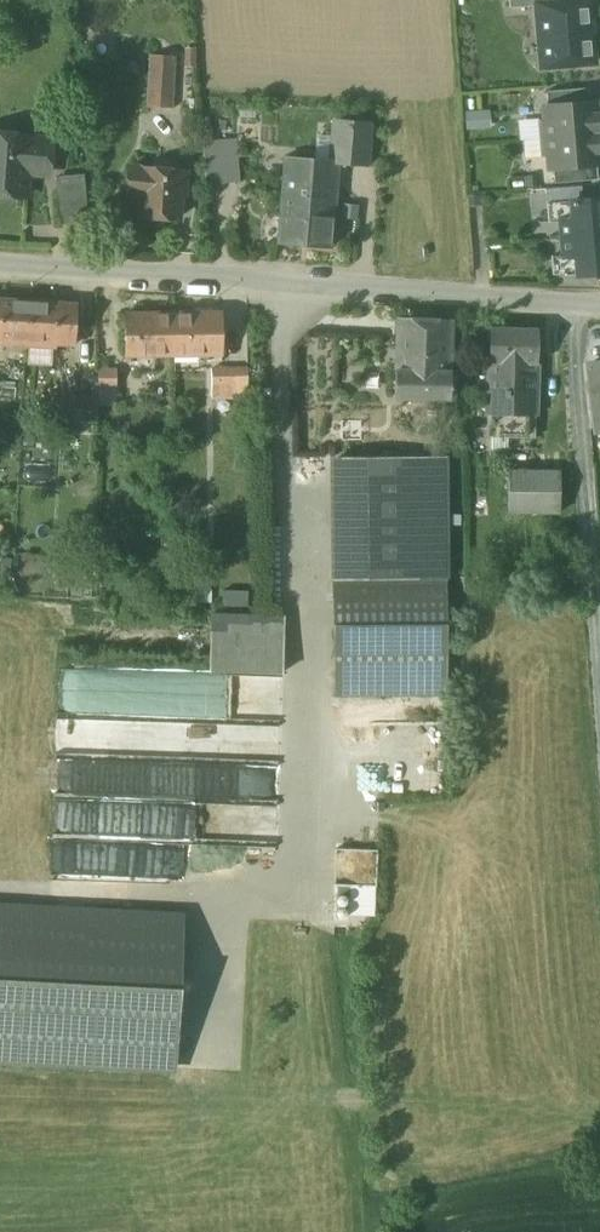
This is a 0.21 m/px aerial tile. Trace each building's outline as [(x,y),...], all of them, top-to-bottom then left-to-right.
[(510,8),(539,6),(539,4),(553,3),(553,0),(509,0),(510,8)] [(553,3),(539,4),(539,6),(545,67),(592,63),(592,58),(595,55),(594,44),(590,41),(589,22),(591,19),(590,8),(587,5),(587,0),(553,3)] [(176,57),(150,55),(147,106),(173,107),(176,57)] [(590,88),(547,91),(548,106),(591,102),(590,88)] [(543,106),(546,138),(599,133),(599,131),(599,130),(599,114),(597,114),(596,102),(591,102),(548,106),(543,106)] [(486,112),(466,113),(467,128),(486,127),(486,112)] [(372,123),(333,120),(329,160),(339,161),(338,163),(368,166),(372,123)] [(0,133),(0,195),(25,197),(27,172),(49,173),(52,141),(30,139),(30,135),(0,133)] [(546,138),(549,169),(597,165),(599,165),(599,135),(599,133),(546,138)] [(237,141),(203,143),(206,184),(240,182),(237,141)] [(329,160),(285,157),(278,243),(331,247),(338,163),(339,161),(329,160)] [(597,165),(553,169),(555,183),(598,179),(597,165)] [(186,171),(129,167),(127,194),(141,195),(140,216),(178,218),(180,195),(184,196),(186,171)] [(84,180),(57,182),(61,222),(88,220),(84,180)] [(571,201),(573,219),(561,220),(561,222),(563,238),(599,235),(599,199),(571,201)] [(571,201),(547,203),(549,223),(561,222),(561,220),(573,219),(571,201)] [(563,238),(564,255),(564,257),(576,256),(578,275),(599,273),(599,235),(563,238)] [(576,256),(564,257),(564,255),(552,256),(553,275),(566,274),(566,276),(578,275),(576,256)] [(0,300),(0,343),(27,345),(30,302),(0,300)] [(77,305),(30,302),(27,345),(56,347),(56,343),(75,344),(77,305)] [(221,354),(220,313),(173,314),(173,355),(221,354)] [(173,314),(125,315),(126,355),(173,355),(173,314)] [(451,321),(397,318),(395,398),(449,399),(451,321)] [(537,329),(489,328),(489,363),(537,364),(537,329)] [(537,364),(489,363),(487,437),(534,438),(537,364)] [(249,417),(248,368),(234,368),(234,384),(212,384),(212,399),(234,399),(234,417),(249,417)] [(234,384),(234,368),(212,369),(212,384),(234,384)] [(116,369),(98,369),(98,386),(117,386),(116,369)] [(97,397),(71,396),(71,423),(97,424),(97,397)] [(445,456),(332,458),(334,578),(447,577),(445,456)] [(560,471),(509,471),(508,512),(559,513),(560,471)] [(447,577),(334,578),(335,697),(448,696),(447,577)] [(251,610),(251,589),(225,588),(225,609),(251,610)] [(253,614),(213,613),(211,672),(282,675),(284,612),(253,611),(253,614)] [(59,709),(93,709),(93,670),(59,670),(59,709)] [(378,883),(378,847),(338,846),(338,882),(378,883)] [(0,907),(0,1058),(172,1067),(178,964),(181,915),(0,907)]
